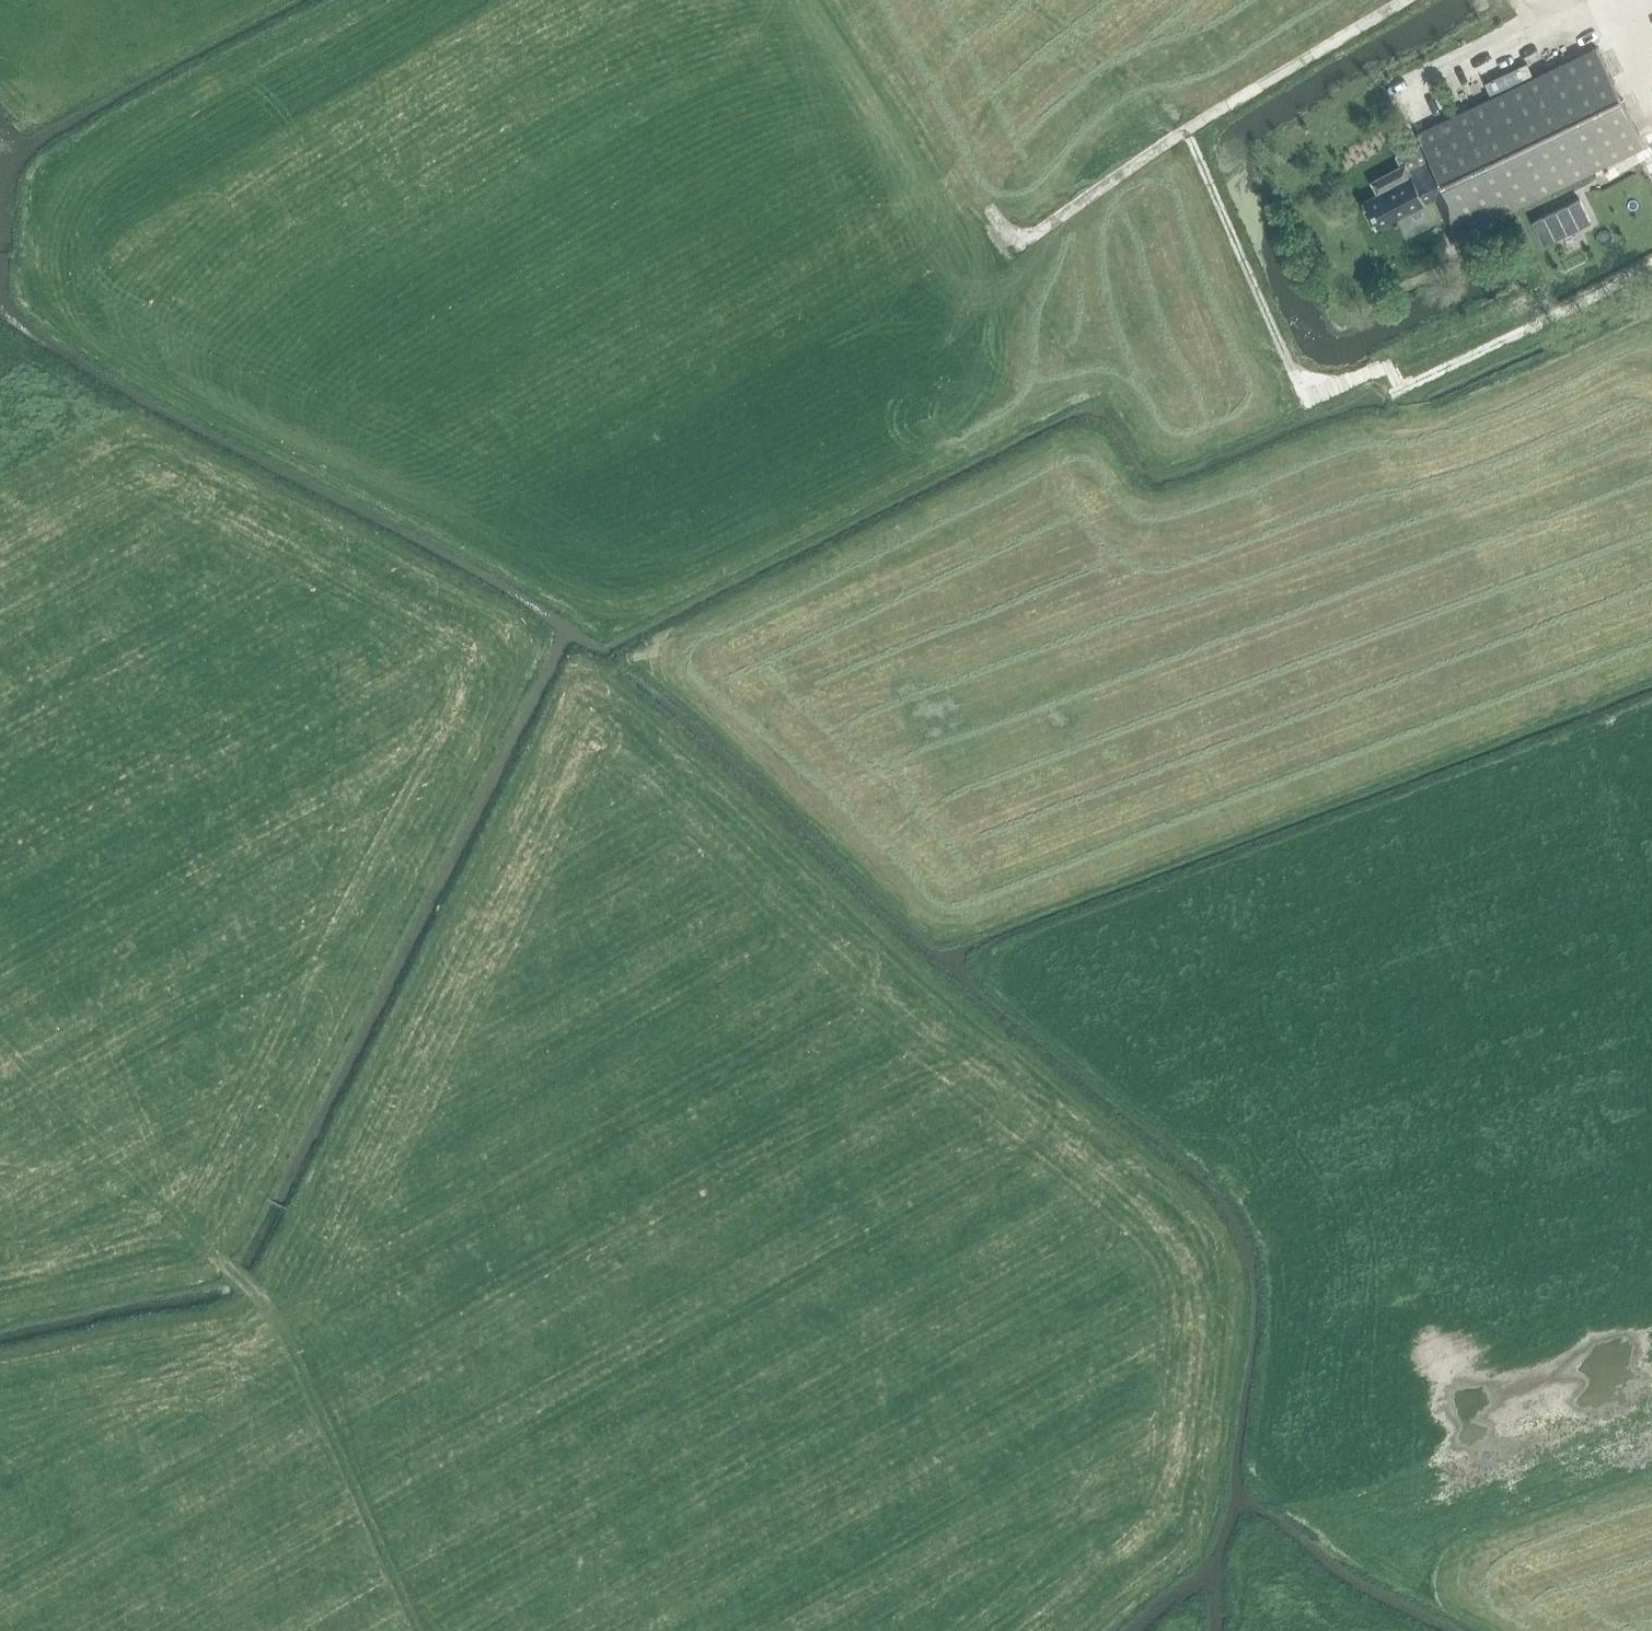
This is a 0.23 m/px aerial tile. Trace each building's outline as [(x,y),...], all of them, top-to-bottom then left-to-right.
[(1416,132),(1421,142),(1394,155),(1400,165),(1370,181),(1377,193),(1361,202),(1374,228),(1433,198),(1453,237),(1644,146),(1597,47),(1416,132)] [(1579,199),(1532,222),(1543,246),(1590,223),(1579,199)]
